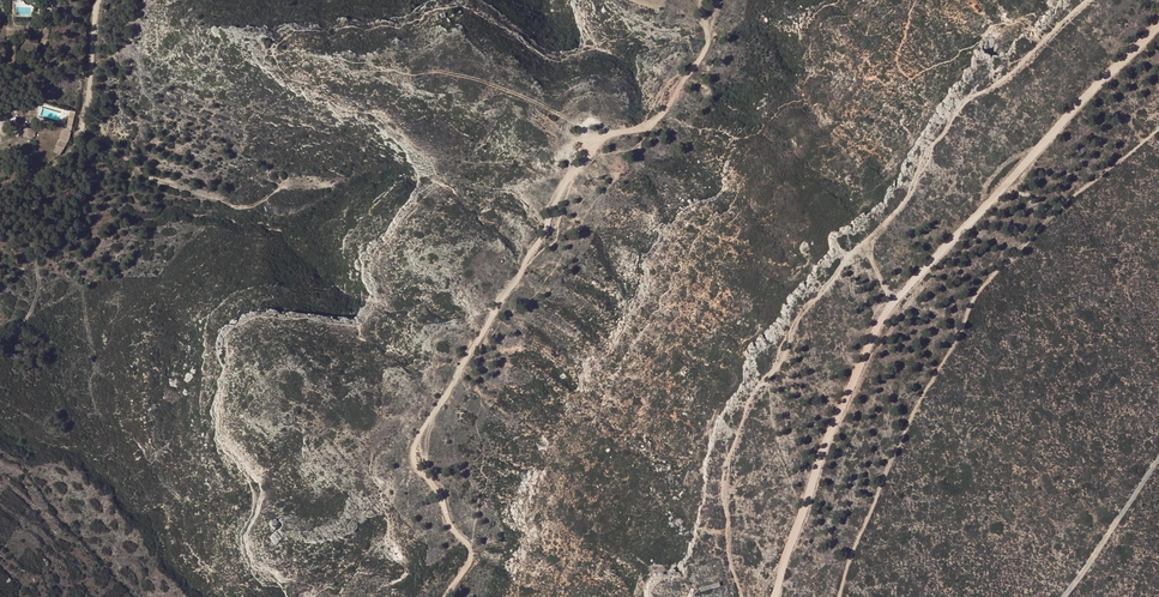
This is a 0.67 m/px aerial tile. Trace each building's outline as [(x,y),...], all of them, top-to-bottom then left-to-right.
[(75,112),(70,110),(67,125),(64,124),(59,139),(53,150),(60,154),(67,143),(69,138),(73,121),(75,112)] [(24,129),(23,137),(31,137),(31,136),(31,130),(32,129),(24,129)]
